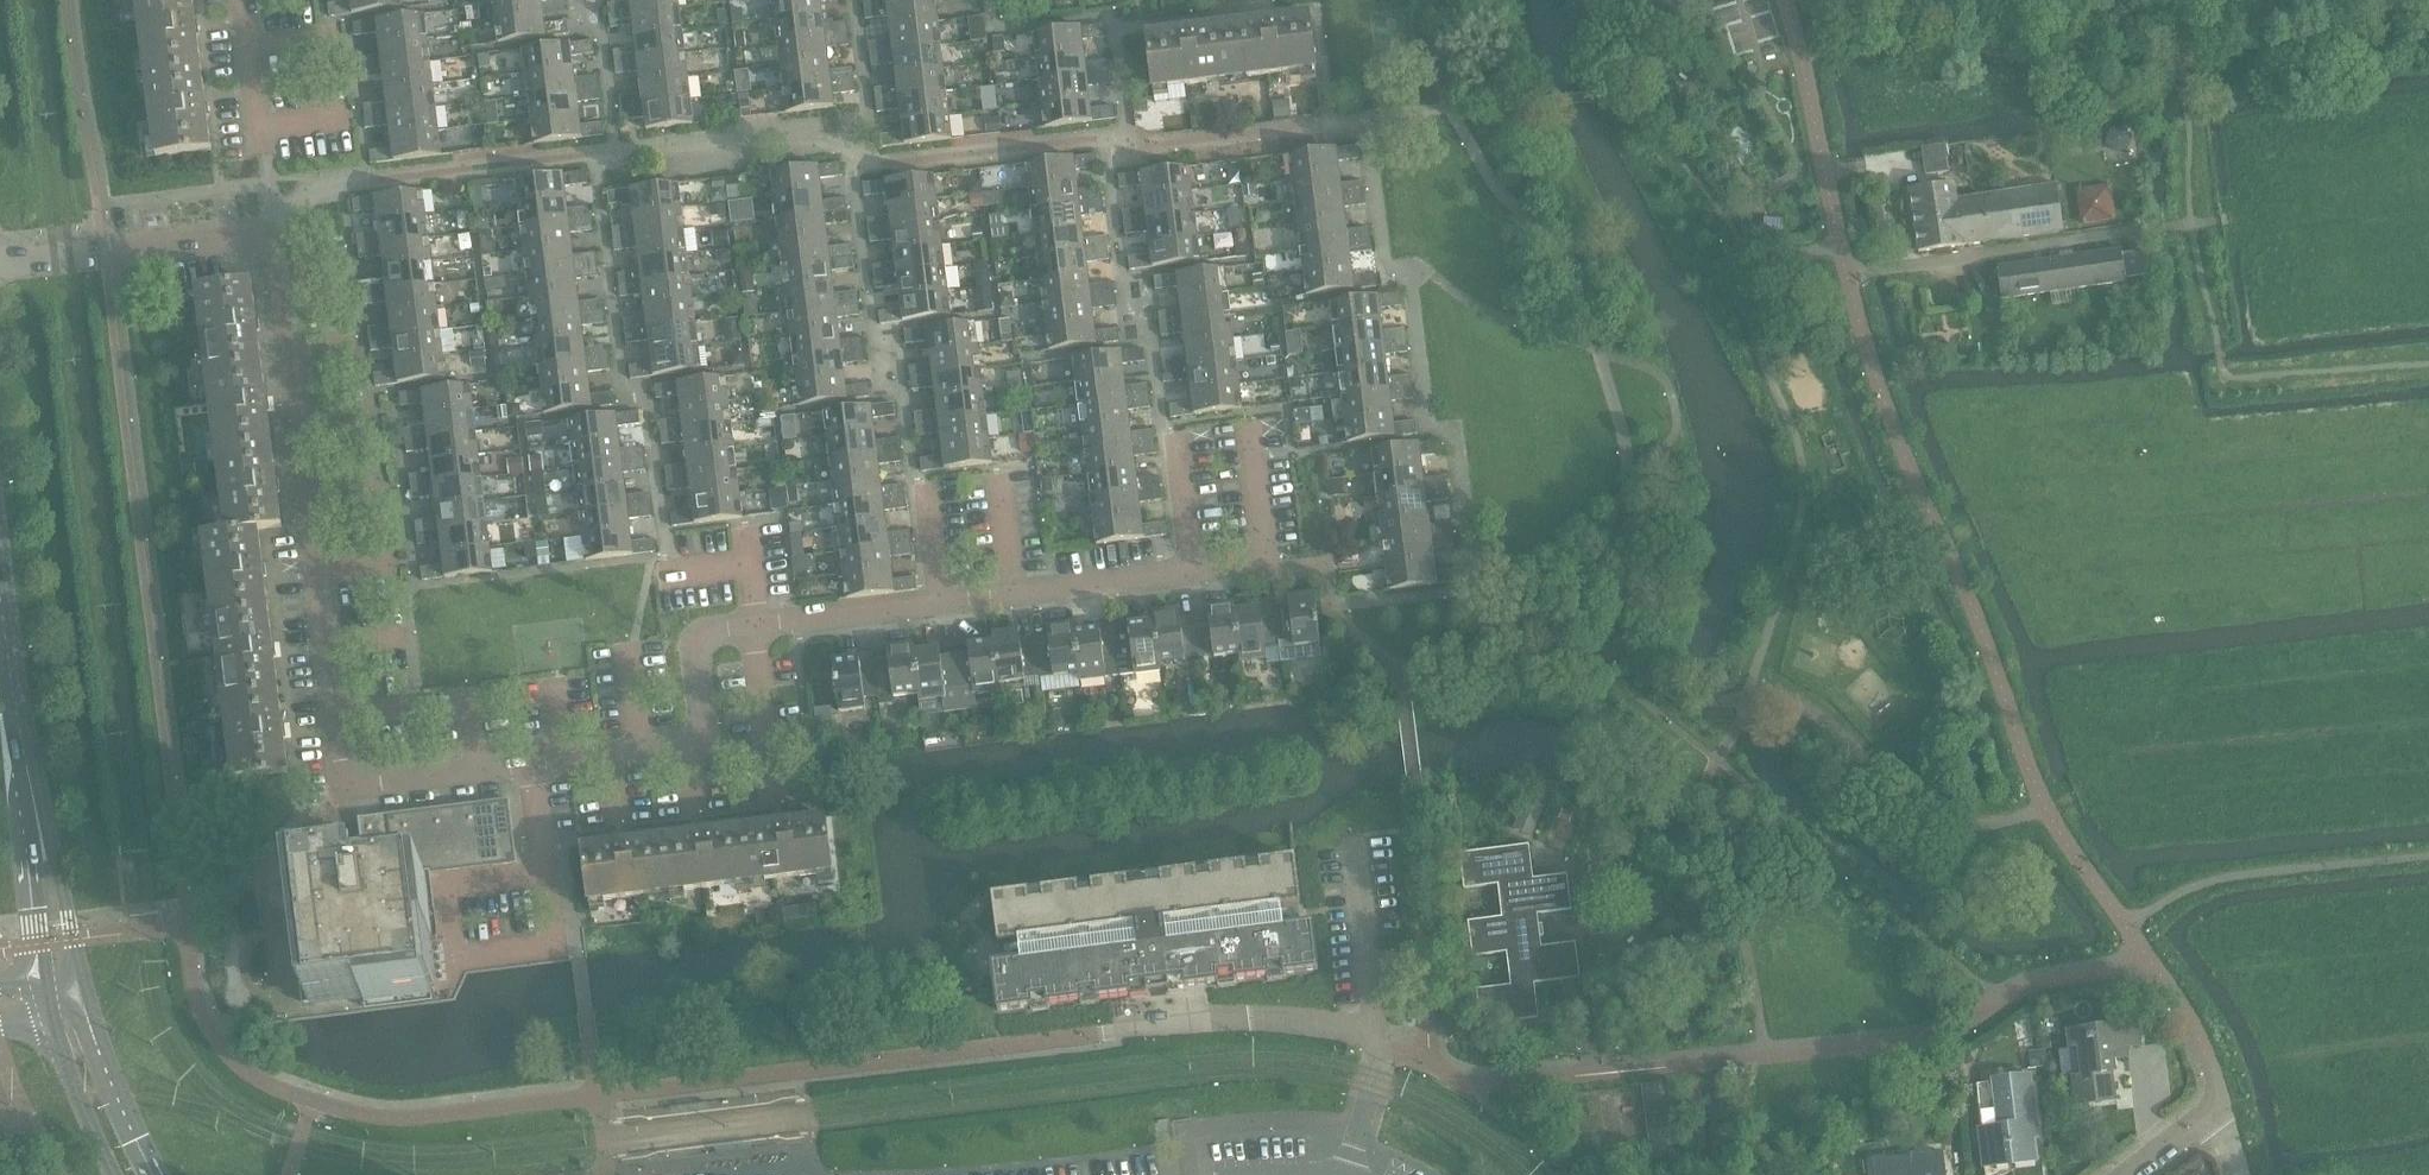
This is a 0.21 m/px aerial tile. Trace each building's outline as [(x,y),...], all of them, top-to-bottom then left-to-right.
[(146,76),(201,69),(193,0),(137,0),(146,76)] [(351,1),(328,4),(330,17),(400,8),(399,0),(351,0),(351,1)] [(496,19),(543,13),(542,1),(553,0),(494,0),(496,19)] [(610,17),(679,8),(678,0),(631,0),(631,2),(608,5),(610,17)] [(775,20),(822,14),(821,3),(842,0),(773,0),(775,20)] [(865,8),(866,20),(889,17),(891,28),(937,23),(935,0),(927,0),(865,8)] [(682,31),(679,8),(610,17),(611,29),(634,26),(635,37),(682,31)] [(543,13),(496,19),(499,43),(569,34),(567,21),(544,24),(543,13)] [(1228,24),(1234,79),(1316,69),(1310,13),(1228,24)] [(824,25),(822,14),(775,20),(778,43),(848,34),(847,22),(824,25)] [(379,33),(380,45),(427,39),(424,15),(354,24),(356,36),(379,33)] [(937,23),(891,28),(892,40),(869,43),(871,55),(940,46),(937,23)] [(1234,79),(1228,24),(1146,34),(1152,89),(1234,79)] [(1034,33),(1037,58),(1084,52),(1082,40),(1105,38),(1103,25),(1034,33)] [(682,31),(635,37),(637,48),(614,51),(615,63),(685,54),(682,31)] [(850,46),(848,34),(778,43),(781,66),(828,60),(827,49),(850,46)] [(359,59),(360,71),(430,62),(427,39),(380,45),(381,56),(359,59)] [(523,50),(526,74),(573,68),(572,57),(594,54),(593,41),(523,50)] [(940,46),(871,55),(872,66),(895,64),(896,75),(943,69),(940,46)] [(1084,52),(1037,58),(1039,81),(1109,72),(1108,60),(1085,63),(1084,52)] [(688,77),(685,54),(615,63),(617,75),(639,72),(641,83),(688,77)] [(781,66),(784,89),(854,80),(852,68),(830,71),(828,60),(781,66)] [(384,80),(386,91),(433,85),(430,62),(360,71),(361,82),(384,80)] [(526,74),(529,97),(599,88),(597,77),(575,79),(573,68),(526,74)] [(201,69),(146,76),(156,158),(212,151),(201,69)] [(946,92),(943,69),(896,75),(898,86),(875,89),(876,101),(946,92)] [(1109,72),(1039,81),(1042,104),(1089,98),(1088,87),(1111,84),(1109,72)] [(691,101),(688,77),(641,83),(642,94),(620,97),(621,109),(691,101)] [(854,80),(784,89),(787,113),(834,107),(833,95),(855,92),(854,80)] [(433,85),(386,91),(387,102),(364,105),(366,117),(435,108),(433,85)] [(529,97),(532,120),(579,114),(578,103),(600,100),(599,88),(529,97)] [(946,92),(876,101),(878,113),(901,110),(902,121),(949,115),(946,92)] [(1089,98),(1042,104),(1045,128),(1115,119),(1113,106),(1091,109),(1089,98)] [(691,101),(621,109),(623,121),(645,118),(647,130),(694,125),(691,101)] [(435,108),(366,117),(367,129),(390,126),(391,137),(438,132),(435,108)] [(579,114),(532,120),(535,144),(605,136),(603,123),(580,126),(579,114)] [(949,115),(902,121),(903,132),(881,135),(882,148),(952,139),(949,115)] [(438,132),(391,137),(393,149),(370,151),(371,164),(441,156),(438,132)] [(1289,155),(1292,179),(1339,173),(1338,162),(1361,159),(1359,146),(1289,155)] [(1027,164),(1030,188),(1077,182),(1075,171),(1098,168),(1096,155),(1027,164)] [(771,172),(774,196),(821,191),(820,179),(843,176),(841,164),(771,172)] [(1143,186),(1144,197),(1191,191),(1188,167),(1119,176),(1120,189),(1143,186)] [(516,180),(519,204),(566,198),(565,187),(588,184),(586,172),(516,180)] [(1292,179),(1295,202),(1365,194),(1363,182),(1341,185),(1339,173),(1292,179)] [(888,194),(889,205),(936,200),(933,175),(863,184),(865,197),(888,194)] [(1078,193),(1077,182),(1030,188),(1032,211),(1102,202),(1101,191),(1078,193)] [(1910,190),(1919,253),(2065,232),(2058,186),(1958,200),(1956,183),(1910,190)] [(2114,183),(2078,187),(2082,224),(2118,220),(2114,183)] [(633,202),(634,214),(681,208),(678,184),(608,192),(610,205),(633,202)] [(377,210),(378,221),(426,216),(423,191),(353,200),(354,213),(377,210)] [(774,196),(777,219),(847,211),(846,199),(823,202),(821,191),(774,196)] [(1191,191),(1144,197),(1146,209),(1123,212),(1125,223),(1194,215),(1191,191)] [(1295,202),(1298,225),(1345,219),(1344,208),(1366,205),(1365,194),(1295,202)] [(519,204),(522,227),(592,219),(590,207),(568,210),(566,198),(519,204)] [(868,219),(869,231),(939,223),(936,200),(889,205),(891,217),(868,219)] [(1104,214),(1102,202),(1032,211),(1035,234),(1082,228),(1081,217),(1104,214)] [(681,208),(634,214),(635,225),(613,228),(614,240),(684,231),(681,208)] [(847,211),(777,219),(780,243),(827,237),(826,225),(848,223),(847,211)] [(1149,232),(1150,244),(1197,238),(1194,215),(1125,223),(1126,235),(1149,232)] [(357,236),(359,247),(428,239),(426,216),(378,221),(380,233),(357,236)] [(522,227),(525,251),(572,245),(571,233),(593,231),(592,219),(522,227)] [(1345,219),(1298,225),(1301,248),(1371,240),(1369,228),(1346,231),(1345,219)] [(893,240),(895,252),(942,246),(939,223),(869,231),(871,243),(893,240)] [(1082,228),(1035,234),(1038,257),(1108,249),(1106,237),(1084,240),(1082,228)] [(638,249),(640,260),(687,254),(684,231),(614,240),(615,251),(638,249)] [(780,243),(783,266),(853,257),(851,245),(829,248),(827,237),(780,243)] [(1197,238),(1150,244),(1152,255),(1129,258),(1130,271),(1200,262),(1197,238)] [(428,239),(359,247),(360,259),(383,256),(384,268),(431,262),(428,239)] [(1371,240),(1301,248),(1304,272),(1351,266),(1349,254),(1372,252),(1371,240)] [(572,245),(525,251),(528,274),(598,265),(596,253),(573,256),(572,245)] [(873,266),(875,277),(945,269),(942,246),(895,252),(896,263),(873,266)] [(1108,249),(1038,257),(1041,280),(1088,275),(1087,263),(1109,260),(1108,249)] [(2146,251),(2122,254),(2122,250),(1998,268),(2002,300),(2126,282),(2126,278),(2149,274),(2146,251)] [(690,277),(687,254),(640,260),(641,271),(618,274),(620,286),(690,277)] [(783,266),(786,289),(833,283),(831,272),(854,269),(853,257),(783,266)] [(363,282),(364,294),(434,285),(431,262),(384,268),(386,279),(363,282)] [(528,274),(531,297),(578,291),(576,280),(599,277),(598,265),(528,274)] [(1351,266),(1304,272),(1307,296),(1377,288),(1375,274),(1352,277),(1351,266)] [(945,269),(875,277),(876,289),(899,286),(900,298),(948,292),(945,269)] [(1179,287),(1180,299),(1227,293),(1224,269),(1154,277),(1156,290),(1179,287)] [(1089,286),(1088,275),(1041,280),(1044,304),(1114,295),(1112,283),(1089,286)] [(644,295),(645,306),(692,300),(690,277),(620,286),(621,298),(644,295)] [(196,289),(206,371),(262,364),(252,283),(196,289)] [(786,289),(789,312),(859,304),(857,292),(834,295),(833,283),(786,289)] [(388,303),(390,314),(437,308),(434,285),(364,294),(366,305),(388,303)] [(578,291),(531,297),(533,321),(603,312),(602,300),(579,303),(578,291)] [(948,292),(900,298),(902,309),(879,312),(881,325),(951,316),(948,292)] [(1159,313),(1160,325),(1230,316),(1227,293),(1180,299),(1182,310),(1159,313)] [(1331,302),(1334,326),(1381,321),(1379,309),(1402,306),(1401,294),(1331,302)] [(1044,304),(1047,327),(1094,321),(1092,310),(1115,307),(1114,295),(1044,304)] [(692,300),(645,306),(647,317),(624,320),(625,332),(695,323),(692,300)] [(859,304),(789,312),(792,336),(839,330),(837,318),(860,316),(859,304)] [(369,328),(370,340),(440,331),(437,308),(390,314),(391,325),(369,328)] [(533,321),(536,344),(583,338),(582,327),(605,324),(603,312),(533,321)] [(1184,334),(1186,345),(1233,339),(1230,316),(1160,325),(1162,336),(1184,334)] [(1094,321),(1047,327),(1050,351),(1119,342),(1118,329),(1095,332),(1094,321)] [(1334,326),(1337,349),(1406,341),(1405,329),(1382,332),(1381,321),(1334,326)] [(650,341),(651,352),(698,347),(695,323),(625,332),(627,344),(650,341)] [(929,342),(931,353),(978,347),(975,323),(905,332),(906,344),(929,342)] [(839,330),(792,336),(795,359),(864,350),(863,338),(840,341),(839,330)] [(394,349),(396,360),(443,354),(440,331),(370,340),(372,352),(394,349)] [(583,338),(536,344),(539,367),(609,358),(608,346),(585,349),(583,338)] [(1233,339),(1186,345),(1187,356),(1164,359),(1166,371),(1236,362),(1233,339)] [(1406,341),(1337,349),(1339,373),(1386,367),(1385,355),(1408,353),(1406,341)] [(698,347),(651,352),(653,364),(630,366),(631,379),(701,371),(698,347)] [(978,347),(931,353),(932,364),(909,367),(911,379),(980,370),(978,347)] [(1073,358),(1076,382),(1124,376),(1122,365),(1145,362),(1143,349),(1073,358)] [(795,359),(797,382),(844,376),(843,365),(866,362),(864,350),(795,359)] [(443,354),(396,360),(397,371),(374,374),(376,387),(446,379),(443,354)] [(610,370),(609,358),(539,367),(542,390),(589,384),(588,373),(610,370)] [(1190,380),(1192,391),(1239,385),(1236,362),(1166,371),(1167,383),(1190,380)] [(206,371),(217,452),(272,445),(262,364),(206,371)] [(1339,373),(1342,396),(1412,387),(1411,375),(1388,378),(1386,367),(1339,373)] [(935,388),(936,399),(983,393),(980,370),(911,379),(912,391),(935,388)] [(844,376),(797,382),(800,406),(870,397),(869,384),(846,387),(844,376)] [(1076,382),(1079,405),(1149,396),(1148,384),(1125,387),(1124,376),(1076,382)] [(680,396),(681,407),(728,402),(725,377),(655,386),(657,399),(680,396)] [(589,384),(542,390),(545,414),(615,405),(613,393),(591,395),(589,384)] [(424,404),(426,415),(473,409),(470,385),(400,394),(401,407),(424,404)] [(1239,385),(1192,391),(1193,402),(1170,405),(1172,418),(1242,409),(1239,385)] [(1342,396),(1345,419),(1392,413),(1391,402),(1414,399),(1412,387),(1342,396)] [(915,413),(916,425),(986,416),(983,393),(936,399),(938,410),(915,413)] [(1149,396),(1079,405),(1082,428),(1129,422),(1128,411),(1151,408),(1149,396)] [(728,402),(681,407),(682,419),(660,421),(661,433),(731,425),(728,402)] [(824,412),(827,436),(874,430),(873,419),(896,416),(894,403),(824,412)] [(404,429),(406,441),(476,432),(473,409),(426,415),(427,426),(404,429)] [(569,420),(572,444),(619,438),(618,427),(640,424),(639,411),(569,420)] [(1392,413),(1345,419),(1348,443),(1418,434),(1416,422),(1394,424),(1392,413)] [(941,434),(942,445),(989,440),(986,416),(916,425),(918,437),(941,434)] [(1082,428),(1085,451),(1155,442),(1154,431),(1131,433),(1129,422),(1082,428)] [(734,448),(731,425),(661,433),(663,445),(685,442),(687,454),(734,448)] [(874,430),(827,436),(830,459),(900,451),(898,439),(876,442),(874,430)] [(430,450),(431,461),(479,456),(476,432),(406,441),(407,453),(430,450)] [(619,438),(572,444),(575,467),(645,459),(643,447),(620,450),(619,438)] [(989,440),(942,445),(944,457),(921,459),(922,472),(992,464),(989,440)] [(1372,450),(1375,474),(1422,468),(1421,457),(1444,454),(1442,441),(1372,450)] [(1085,451),(1088,474),(1135,468),(1134,457),(1156,454),(1155,442),(1085,451)] [(217,452),(227,532),(227,533),(258,529),(259,530),(282,527),(272,445),(217,452)] [(665,468),(667,479),(737,471),(734,448),(687,454),(688,465),(665,468)] [(830,459),(833,482),(880,477),(879,465),(901,462),(900,451),(830,459)] [(481,479),(479,456),(431,461),(433,473),(410,475),(411,487),(481,479)] [(646,471),(645,459),(575,467),(577,490),(625,485),(623,473),(646,471)] [(1088,474),(1091,497),(1161,489),(1159,477),(1136,480),(1135,468),(1088,474)] [(1375,474),(1378,497),(1448,488),(1446,477),(1423,479),(1422,468),(1375,474)] [(691,489),(692,500),(740,494),(737,471),(667,479),(668,491),(691,489)] [(880,477),(833,482),(836,505),(906,497),(904,485),(881,488),(880,477)] [(436,496),(437,507),(484,502),(481,479),(411,487),(413,499),(436,496)] [(577,490),(580,514),(650,505),(649,493),(626,496),(625,485),(577,490)] [(1378,497),(1381,520),(1428,514),(1426,503),(1449,500),(1448,488),(1378,497)] [(1091,497),(1094,521),(1141,515),(1139,503),(1162,500),(1161,489),(1091,497)] [(740,494),(692,500),(694,511),(671,514),(673,527),(743,518),(740,494)] [(906,497),(836,505),(839,529),(886,523),(884,512),(907,509),(906,497)] [(416,522),(417,533),(487,525),(484,502),(437,507),(439,519),(416,522)] [(650,505),(580,514),(583,537),(630,531),(629,520),(652,517),(650,505)] [(1428,514),(1381,520),(1384,543),(1454,535),(1452,523),(1429,526),(1428,514)] [(1141,515),(1094,521),(1097,545),(1167,536),(1165,523),(1142,526),(1141,515)] [(839,529),(841,552),(911,543),(910,531),(887,534),(886,523),(839,529)] [(441,542),(443,554),(490,548),(487,525),(417,533),(419,545),(441,542)] [(227,533),(227,532),(203,535),(213,617),(268,610),(259,530),(258,529),(227,533)] [(630,531),(583,537),(586,561),(656,552),(655,539),(632,542),(630,531)] [(1384,543),(1386,566),(1433,561),(1432,549),(1455,546),(1454,535),(1384,543)] [(911,543),(841,552),(844,575),(891,569),(890,558),(913,555),(911,543)] [(490,548),(443,554),(444,565),(421,568),(423,581),(493,572),(490,548)] [(1433,561),(1386,566),(1389,591),(1459,582),(1458,569),(1435,572),(1433,561)] [(891,569),(844,575),(847,599),(917,590),(916,578),(893,580),(891,569)] [(1276,613),(1280,642),(1282,663),(1323,658),(1315,594),(1288,597),(1290,611),(1276,613)] [(1246,611),(1236,612),(1239,654),(1240,662),(1267,659),(1265,644),(1280,642),(1276,613),(1274,600),(1245,603),(1246,611)] [(1210,621),(1195,623),(1199,652),(1213,651),(1214,657),(1239,654),(1236,612),(1235,604),(1208,607),(1210,621)] [(213,617),(223,698),(278,691),(268,610),(213,617)] [(1154,622),(1160,664),(1186,660),(1185,654),(1199,652),(1195,623),(1181,624),(1179,611),(1153,614),(1154,622)] [(1115,627),(1121,677),(1122,677),(1123,684),(1136,682),(1135,675),(1161,672),(1160,664),(1154,622),(1130,625),(1129,618),(1114,620),(1115,627)] [(1049,641),(1035,643),(1039,672),(1053,671),(1054,677),(1079,674),(1075,632),(1074,624),(1048,627),(1049,641)] [(1121,677),(1115,627),(1075,632),(1079,674),(1080,682),(1121,677)] [(993,634),(994,642),(1000,683),(1025,680),(1024,674),(1039,672),(1035,643),(1021,644),(1019,631),(993,634)] [(954,647),(962,712),(978,710),(976,695),(1001,692),(1000,683),(994,642),(954,647)] [(919,694),(915,652),(914,644),(887,647),(889,661),(875,663),(878,692),(880,706),(894,704),(893,697),(919,694)] [(915,652),(919,694),(920,702),(944,699),(946,714),(962,712),(954,647),(915,652)] [(878,692),(875,663),(860,664),(860,659),(833,662),(839,712),(866,708),(864,694),(878,692)] [(278,691),(223,698),(233,780),(289,773),(278,691)] [(313,1001),(433,986),(429,938),(437,937),(429,871),(521,861),(511,798),(361,816),(367,860),(362,861),(296,870),(313,1001)] [(1513,829),(1535,837),(1546,809),(1524,800),(1513,829)] [(745,827),(752,883),(834,873),(827,817),(745,827)] [(745,827),(664,838),(671,893),(752,883),(745,827)] [(671,893),(664,838),(582,848),(589,903),(671,893)] [(1473,956),(1507,952),(1512,986),(1477,990),(1481,1025),(1538,1018),(1534,983),(1580,978),(1576,944),(1542,947),(1538,915),(1572,911),(1568,876),(1534,880),(1529,847),(1461,855),(1465,889),(1499,885),(1503,918),(1469,922),(1473,956)] [(1284,928),(1281,907),(1301,905),(1295,859),(1262,863),(1262,859),(1243,861),(1244,865),(1213,869),(1212,865),(1194,867),(1194,871),(1163,875),(1163,871),(1125,876),(1125,880),(1094,884),(1093,880),(1075,882),(1076,886),(1044,890),(1044,886),(1026,889),(1026,893),(993,897),(999,943),(1018,941),(1021,961),(992,965),(998,1011),(1031,1007),(1031,1011),(1050,1009),(1049,1004),(1080,1000),(1081,1005),(1099,1002),(1099,998),(1130,994),(1130,998),(1149,996),(1148,992),(1169,989),(1169,993),(1187,991),(1187,987),(1209,984),(1218,983),(1218,987),(1237,985),(1237,981),(1267,977),(1268,981),(1286,978),(1286,974),(1319,970),(1313,924),(1284,928)] [(2073,1076),(2076,1106),(2117,1101),(2115,1083),(2114,1073),(2117,1072),(2116,1060),(2130,1058),(2125,1023),(2067,1030),(2069,1049),(2078,1048),(2082,1075),(2073,1076)] [(2016,1171),(2015,1164),(2036,1162),(2034,1138),(2032,1138),(2031,1124),(2037,1124),(2031,1075),(1994,1080),(1999,1126),(1981,1129),(1987,1174),(2005,1174),(2016,1171)] [(1944,1156),(1945,1155),(1945,1154),(1934,1156),(1933,1153),(1932,1153),(1932,1156),(1875,1162),(1877,1174),(1946,1174),(1944,1156)]
